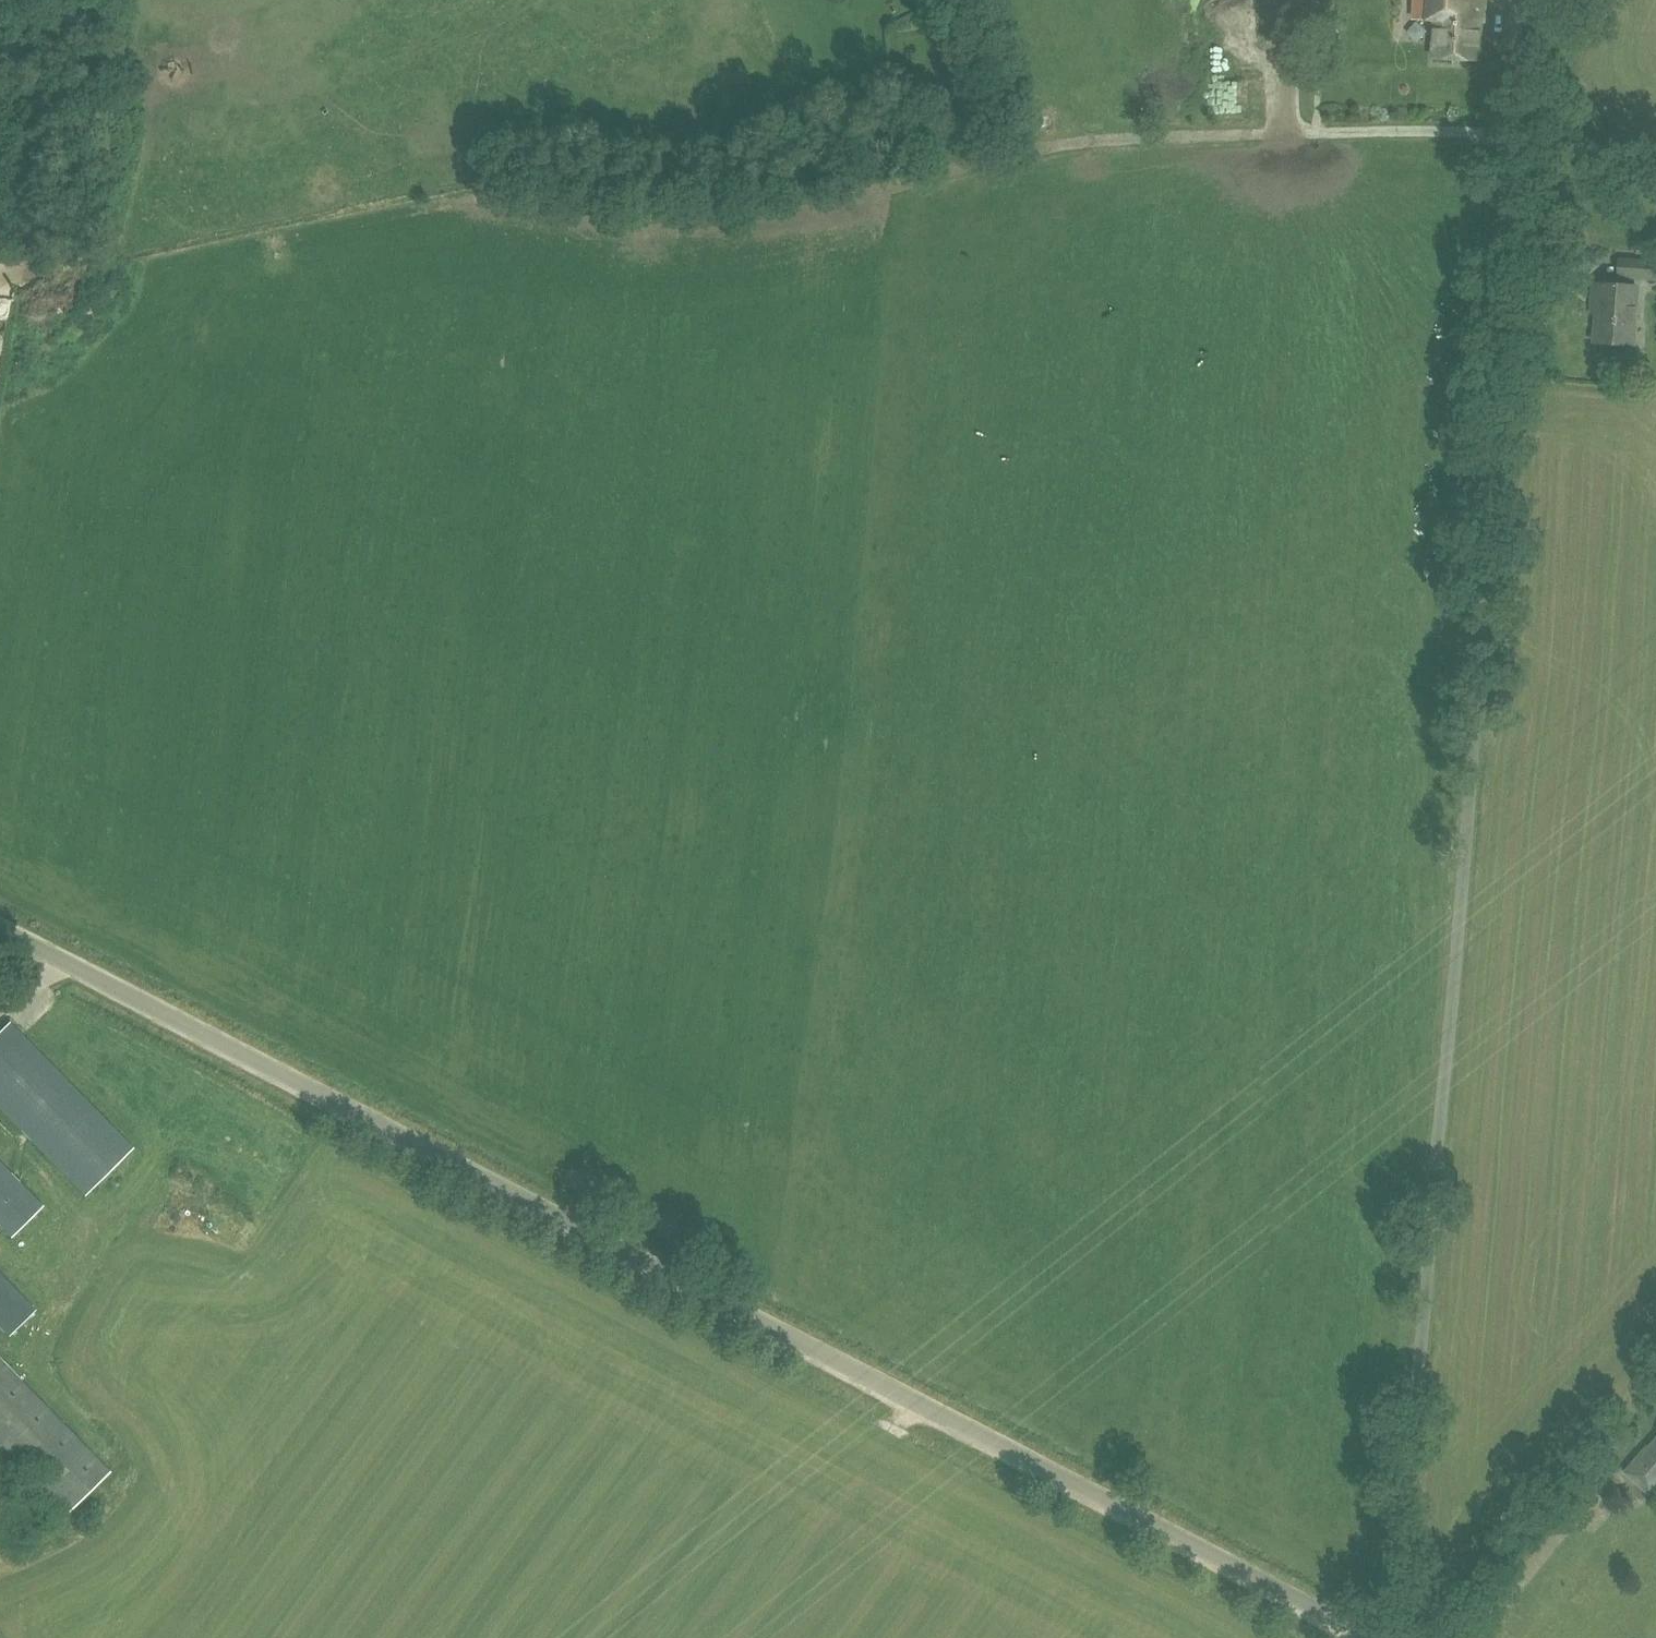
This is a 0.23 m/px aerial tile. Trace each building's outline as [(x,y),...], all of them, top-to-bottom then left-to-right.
[(1415,17),(1437,18),(1435,56),(1482,58),(1483,20),(1486,20),(1487,1),(1487,0),(1416,0),(1415,17)] [(1618,255),(1617,275),(1655,279),(1655,259),(1618,255)] [(1596,282),(1594,300),(1600,301),(1597,342),(1634,344),(1638,285),(1596,282)] [(11,1023),(0,1033),(0,1105),(87,1193),(80,1199),(87,1207),(61,1233),(229,1405),(290,1345),(273,1327),(292,1309),(11,1023)] [(11,1237),(45,1205),(0,1159),(0,1226),(11,1237)] [(11,1335),(37,1309),(0,1271),(0,1324),(11,1335)] [(111,1471),(0,1357),(0,1440),(70,1511),(111,1471)] [(1650,1448),(1648,1446),(1626,1471),(1652,1493),(1655,1489),(1655,1442),(1650,1448)]
